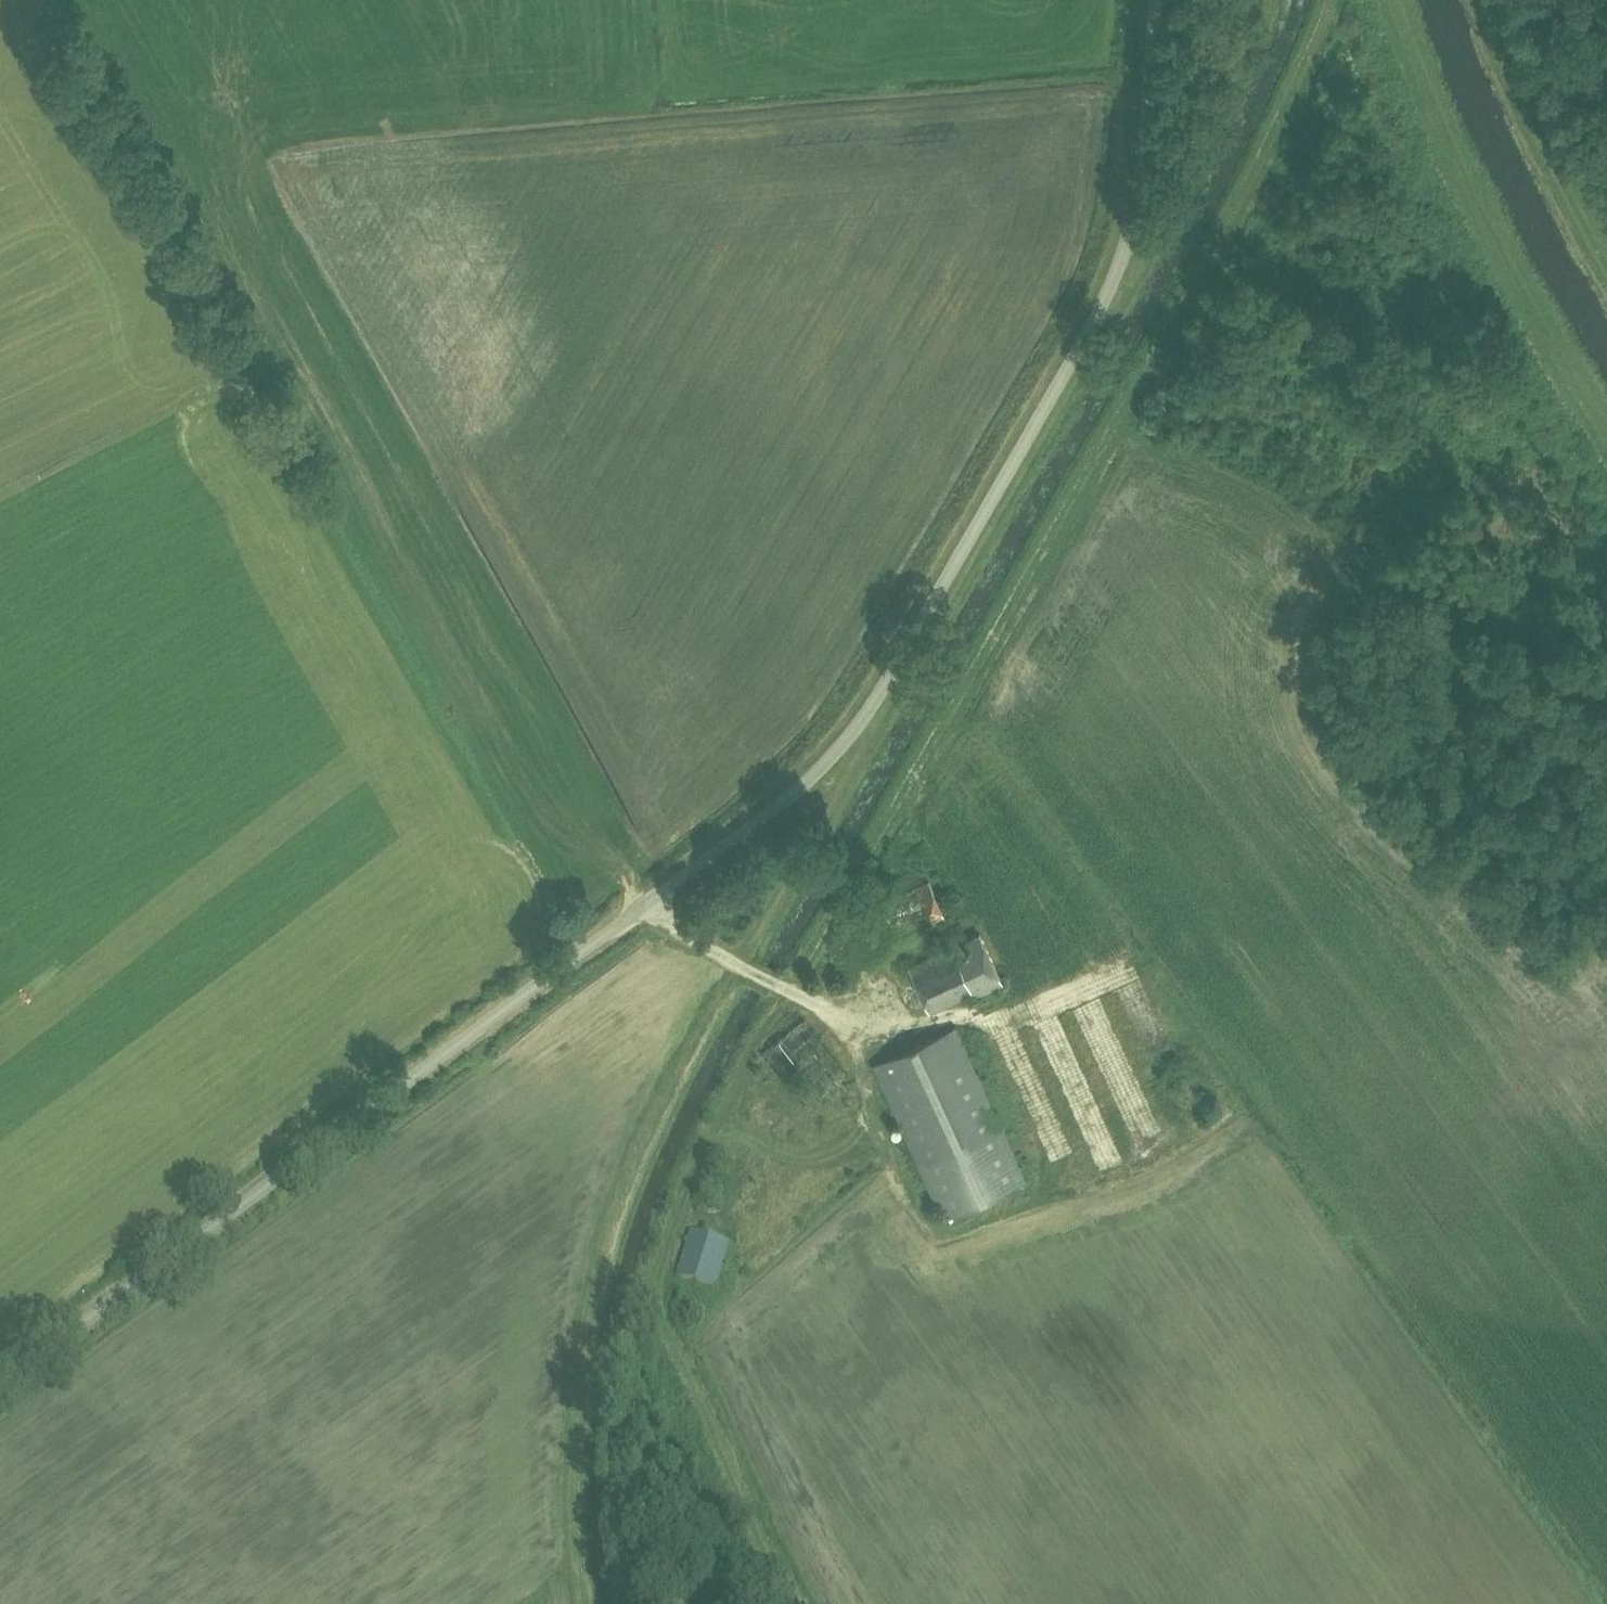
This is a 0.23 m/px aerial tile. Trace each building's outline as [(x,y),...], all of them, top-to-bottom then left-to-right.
[(900,943),(948,921),(929,881),(881,902),(900,943)] [(966,938),(962,931),(950,936),(955,946),(910,966),(931,1012),(1001,981),(980,932),(966,938)] [(772,1057),(807,1092),(833,1067),(814,1048),(828,1034),(811,1017),(772,1057)] [(943,1219),(1027,1180),(956,1026),(873,1065),(943,1219)] [(715,1288),(728,1243),(690,1231),(676,1276),(715,1288)]
